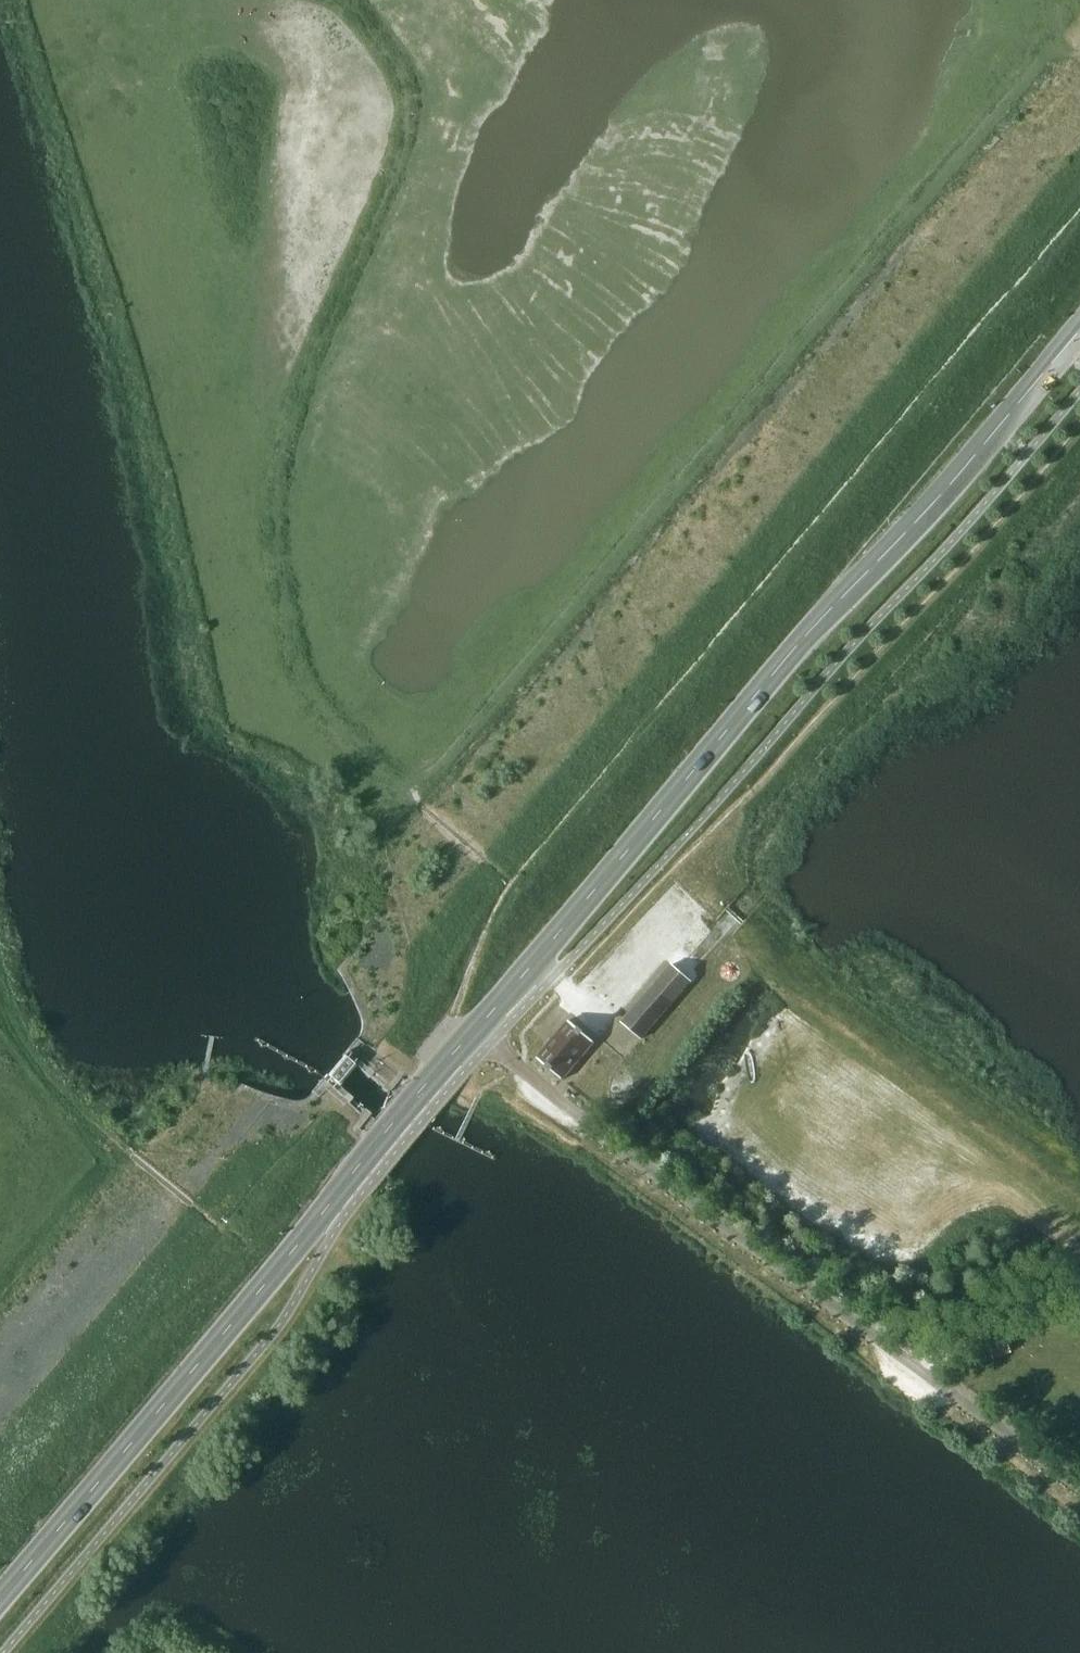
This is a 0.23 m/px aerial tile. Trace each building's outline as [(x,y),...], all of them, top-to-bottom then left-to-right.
[(642,1038),(666,1010),(691,982),(671,965),(622,1022),(642,1038)] [(569,1022),(556,1037),(555,1037),(537,1058),(563,1080),(581,1059),(579,1057),(592,1042),(594,1043),(595,1042),(569,1020),(568,1021),(569,1022)]
